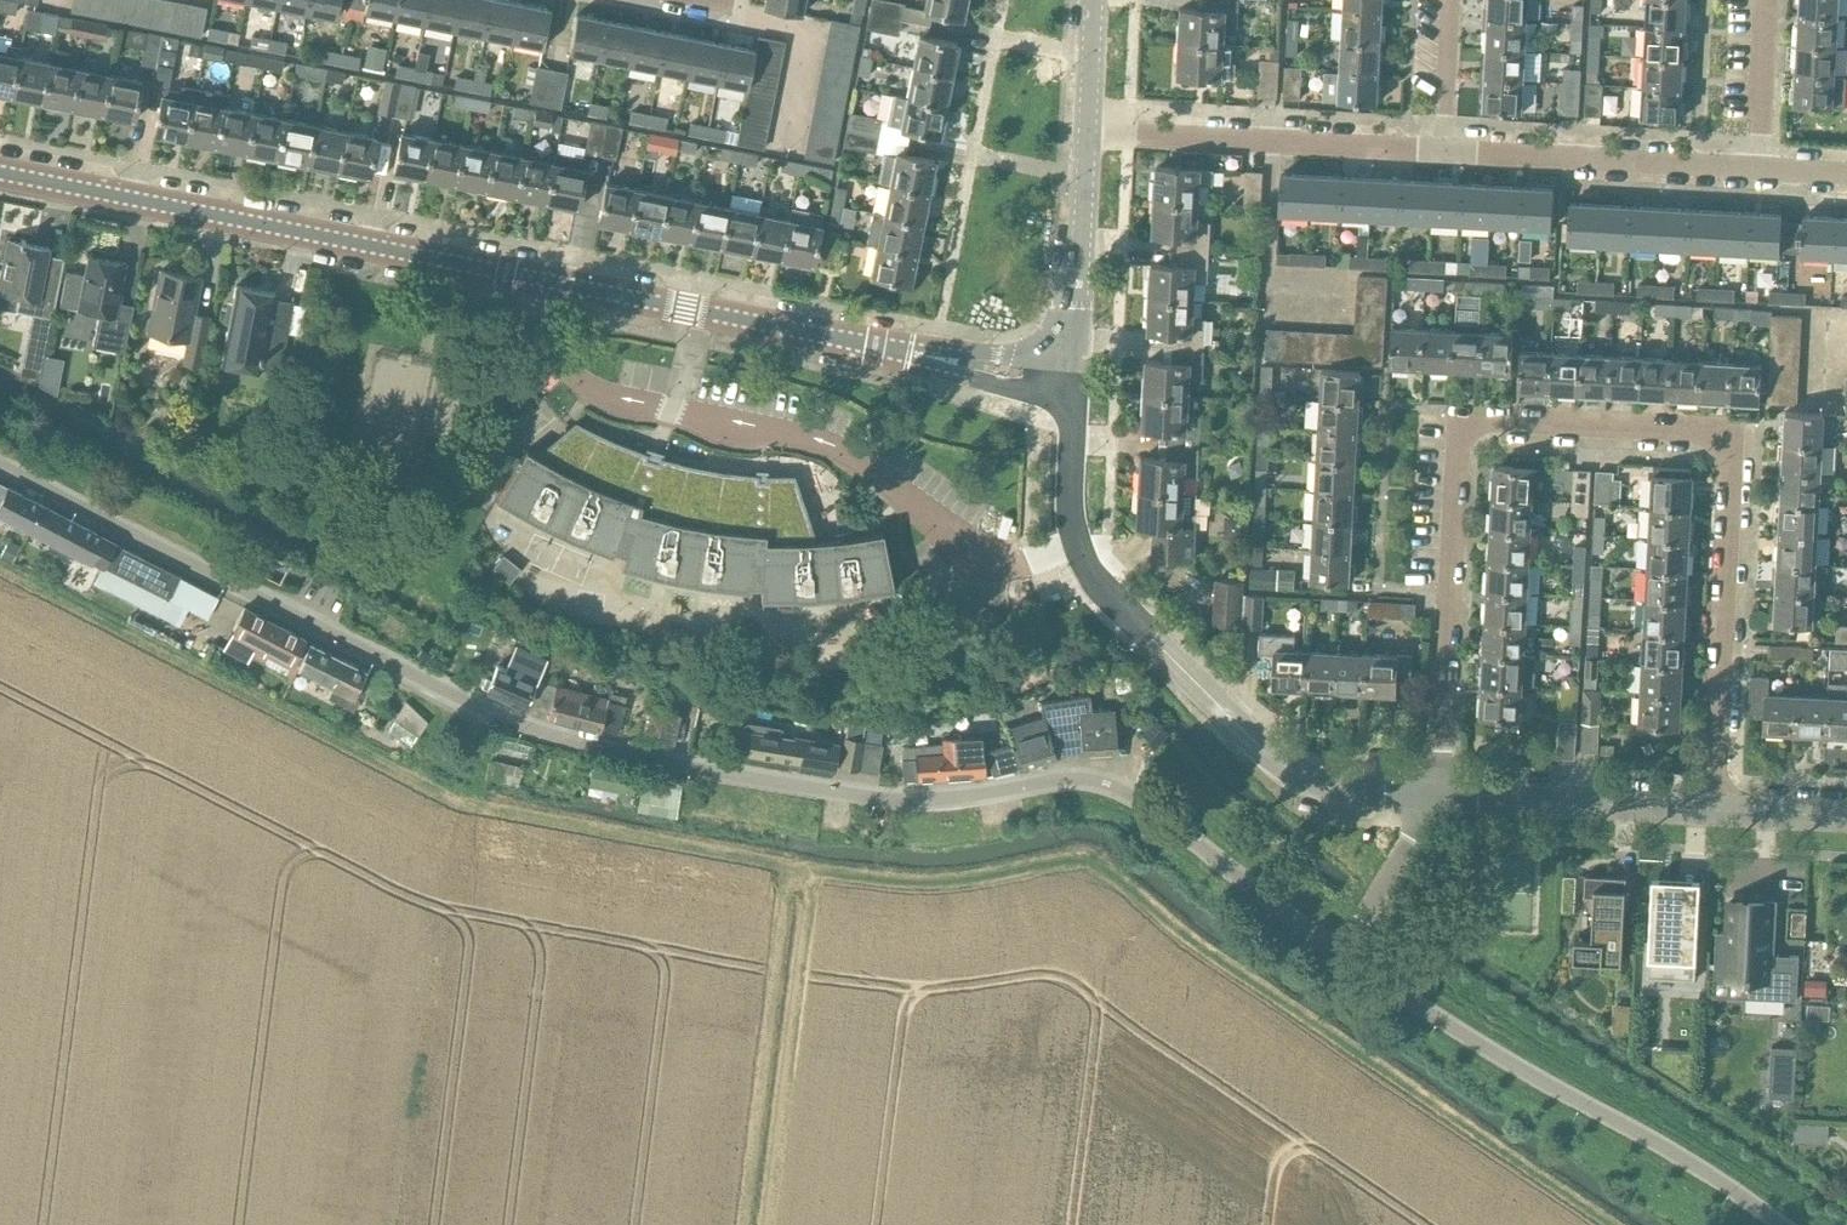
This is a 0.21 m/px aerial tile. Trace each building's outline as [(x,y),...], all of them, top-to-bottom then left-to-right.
[(15,14),(18,0),(0,0),(0,11),(15,14)] [(89,0),(74,0),(72,10),(87,13),(89,0)] [(87,13),(100,16),(103,0),(89,0),(87,13)] [(100,16),(115,19),(119,0),(103,0),(100,16)] [(133,0),(119,0),(115,19),(129,21),(133,0)] [(149,0),(133,0),(129,21),(144,24),(149,0)] [(163,0),(149,0),(144,24),(158,27),(163,0)] [(178,1),(171,0),(163,0),(158,27),(172,30),(178,1)] [(306,10),(308,0),(277,0),(276,4),(306,10)] [(340,0),(308,0),(306,10),(337,17),(339,2),(340,0)] [(365,7),(364,10),(394,16),(398,0),(366,0),(365,7)] [(424,22),(428,0),(398,0),(394,16),(424,22)] [(454,28),(459,0),(428,0),(424,22),(454,28)] [(454,28),(483,34),(490,0),(459,0),(454,28)] [(483,34),(513,40),(521,2),(511,0),(490,0),(483,34)] [(804,0),(765,0),(764,7),(801,14),(804,0)] [(864,13),(866,0),(853,0),(851,11),(864,13)] [(901,19),(904,4),(884,0),(873,0),(870,13),(901,19)] [(923,11),(963,19),(966,0),(926,0),(923,11)] [(1224,43),(1225,24),(1237,25),(1239,0),(1207,0),(1207,8),(1182,7),(1180,41),(1224,43)] [(1344,9),(1382,11),(1382,0),(1344,0),(1344,9)] [(1488,17),(1526,19),(1527,0),(1489,0),(1488,17)] [(1590,10),(1602,11),(1603,0),(1591,0),(1590,10)] [(1646,25),(1684,28),(1685,0),(1647,0),(1646,25)] [(1799,13),(1837,15),(1838,0),(1800,0),(1799,13)] [(187,33),(192,4),(178,1),(172,30),(187,33)] [(521,2),(513,40),(543,46),(550,7),(521,2)] [(192,4),(187,33),(201,35),(206,7),(192,4)] [(1583,22),(1583,5),(1573,4),(1572,22),(1583,22)] [(55,34),(56,29),(57,29),(60,15),(27,9),(24,28),(55,34)] [(1344,9),(1342,39),(1380,42),(1382,11),(1344,9)] [(901,19),(870,13),(867,28),(898,34),(901,19)] [(1799,13),(1797,43),(1836,45),(1837,15),(1799,13)] [(69,32),(69,34),(87,37),(91,19),(72,16),(71,18),(60,15),(57,29),(69,32)] [(599,58),(607,20),(577,15),(569,52),(599,58)] [(1488,17),(1486,47),(1525,49),(1526,19),(1488,17)] [(1299,19),(1288,18),(1287,36),(1298,37),(1299,19)] [(104,40),(107,22),(91,19),(87,37),(104,40)] [(636,26),(607,20),(599,58),(628,64),(636,26)] [(828,35),(856,40),(859,26),(831,20),(828,35)] [(1581,53),(1583,22),(1572,22),(1570,53),(1581,53)] [(1682,58),(1684,28),(1646,25),(1644,56),(1682,58)] [(666,32),(636,26),(628,64),(658,70),(666,32)] [(208,38),(237,45),(240,34),(210,27),(208,38)] [(696,38),(666,32),(658,70),(688,76),(696,38)] [(163,36),(148,33),(142,64),(156,66),(153,83),(154,83),(163,36)] [(825,50),(853,56),(856,40),(828,35),(825,50)] [(1589,35),(1588,53),(1600,54),(1601,35),(1589,35)] [(172,70),(179,39),(163,36),(154,83),(169,86),(172,70)] [(271,39),(252,36),(250,47),(269,51),(271,39)] [(912,66),(951,74),(957,43),(918,36),(912,66)] [(1286,55),(1297,56),(1298,37),(1287,36),(1286,55)] [(758,37),(756,50),(755,52),(782,58),(785,42),(758,37)] [(725,44),(696,38),(688,76),(717,81),(725,44)] [(1379,71),(1380,42),(1342,39),(1341,69),(1379,71)] [(1224,43),(1180,41),(1178,75),(1235,78),(1236,62),(1223,62),(1224,43)] [(1834,75),(1836,45),(1797,43),(1796,73),(1834,75)] [(12,95),(20,56),(22,47),(6,44),(5,53),(0,52),(0,93),(12,95)] [(756,50),(725,44),(717,81),(748,87),(749,82),(752,67),(755,52),(756,50)] [(204,45),(202,56),(234,62),(236,51),(204,45)] [(1270,53),(1270,60),(1278,60),(1279,47),(1274,47),(1273,53),(1270,53)] [(1523,79),(1525,49),(1486,47),(1485,77),(1523,79)] [(340,65),(342,53),(324,50),(322,62),(340,65)] [(853,56),(825,50),(822,65),(851,71),(853,56)] [(234,62),(264,68),(267,56),(236,51),(234,62)] [(779,73),(782,58),(755,52),(752,67),(779,73)] [(360,57),(342,53),(340,65),(358,69),(360,57)] [(1588,53),(1587,70),(1599,71),(1600,54),(1588,53)] [(51,62),(20,56),(12,95),(43,101),(51,62)] [(281,71),(283,59),(267,56),(264,68),(281,71)] [(861,56),(857,74),(869,76),(872,58),(861,56)] [(1681,88),(1682,58),(1644,56),(1642,86),(1681,88)] [(1276,96),(1278,60),(1270,60),(1260,59),(1258,96),(1276,96)] [(81,68),(51,62),(43,101),(73,107),(81,68)] [(306,65),(304,79),(325,82),(328,69),(306,65)] [(396,65),(394,76),(413,80),(415,68),(396,65)] [(819,80),(848,86),(851,71),(822,65),(819,80)] [(945,105),(951,74),(912,66),(906,97),(945,105)] [(1301,67),(1289,66),(1286,66),(1284,97),(1299,98),(1301,67)] [(776,88),(779,73),(752,67),(749,82),(776,88)] [(73,107),(104,113),(112,74),(81,68),(73,107)] [(431,83),(434,72),(415,68),(413,80),(431,83)] [(545,105),(552,71),(537,68),(530,102),(545,105)] [(1564,81),(1579,82),(1580,69),(1564,68),(1564,81)] [(342,85),(344,72),(328,69),(325,82),(342,85)] [(1325,71),(1324,99),(1339,100),(1377,102),(1379,71),(1341,69),(1341,72),(1325,71)] [(552,71),(545,105),(560,108),(567,73),(552,71)] [(1834,75),(1796,73),(1794,104),(1844,106),(1846,77),(1834,76),(1834,75)] [(112,74),(104,113),(135,119),(143,80),(112,74)] [(456,75),(454,88),(472,91),(475,79),(456,75)] [(1523,79),(1485,77),(1483,108),(1521,110),(1523,79)] [(394,113),(401,82),(386,79),(380,110),(394,113)] [(490,95),(492,83),(475,79),(472,91),(490,95)] [(816,96),(845,101),(848,86),(819,80),(816,96)] [(1579,82),(1564,81),(1561,81),(1559,112),(1578,113),(1579,82)] [(401,82),(394,113),(409,116),(415,86),(401,82)] [(773,103),(776,88),(749,82),(748,87),(746,98),(773,103)] [(1602,84),(1587,83),(1584,114),(1600,114),(1602,84)] [(155,133),(186,139),(197,88),(180,85),(179,91),(167,88),(164,90),(155,133)] [(1681,88),(1642,86),(1641,117),(1679,119),(1681,88)] [(186,139),(217,145),(224,106),(227,94),(197,88),(186,139)] [(454,94),(452,106),(471,109),(473,98),(454,94)] [(945,105),(906,97),(906,98),(891,95),(885,125),(900,128),(939,136),(945,105)] [(813,111),(842,116),(845,101),(816,96),(813,111)] [(488,112),(490,101),(473,98),(471,109),(488,112)] [(770,118),(773,103),(746,98),(743,112),(770,118)] [(588,115),(606,118),(608,107),(590,103),(588,115)] [(217,145),(248,151),(255,112),(224,106),(217,145)] [(516,106),(514,117),(532,121),(534,110),(516,106)] [(549,124),(551,113),(534,110),(532,121),(549,124)] [(631,111),(629,123),(646,126),(649,114),(631,111)] [(810,126),(839,132),(842,116),(813,111),(810,126)] [(286,118),(255,112),(248,151),(278,157),(286,118)] [(767,133),(770,118),(743,112),(740,127),(767,133)] [(847,130),(878,136),(881,119),(850,113),(847,130)] [(556,114),(554,122),(562,124),(564,116),(556,114)] [(665,130),(667,118),(649,114),(646,126),(665,130)] [(564,116),(563,124),(575,126),(577,119),(564,116)] [(316,124),(286,118),(278,157),(309,163),(316,124)] [(600,155),(606,125),(592,122),(585,152),(600,155)] [(690,123),(688,135),(705,138),(708,126),(690,123)] [(347,131),(316,124),(309,163),(339,169),(347,131)] [(606,125),(600,155),(615,158),(621,127),(606,125)] [(724,141),(726,129),(708,126),(705,138),(724,141)] [(839,132),(810,126),(808,141),(836,147),(839,132)] [(737,143),(740,144),(764,148),(767,133),(740,127),(737,143)] [(878,136),(847,130),(844,145),(875,151),(878,136)] [(347,131),(339,169),(370,175),(378,137),(347,131)] [(426,177),(433,138),(402,131),(394,170),(426,177)] [(661,135),(659,147),(677,150),(679,139),(661,135)] [(464,144),(433,138),(426,177),(456,183),(464,144)] [(695,154),(697,142),(679,139),(677,150),(695,154)] [(836,147),(808,141),(804,157),(833,162),(836,147)] [(494,150),(464,144),(456,183),(487,189),(494,150)] [(721,147),(719,159),(737,163),(739,151),(721,147)] [(487,189),(517,195),(524,156),(494,150),(487,189)] [(517,195),(548,201),(557,152),(556,151),(554,163),(524,156),(517,195)] [(755,166),(758,154),(739,151),(737,163),(755,166)] [(548,201),(579,207),(587,169),(585,169),(587,158),(557,152),(548,201)] [(877,181),(889,184),(928,191),(934,160),(895,153),(895,155),(883,152),(877,181)] [(782,159),(780,171),(799,174),(801,163),(782,159)] [(816,177),(818,166),(801,163),(799,174),(816,177)] [(1155,200),(1199,202),(1200,183),(1213,184),(1213,169),(1157,166),(1155,200)] [(1245,205),(1260,205),(1262,171),(1247,170),(1245,205)] [(1282,173),(1281,188),(1280,211),(1311,213),(1313,175),(1282,173)] [(1311,213),(1340,215),(1343,176),(1313,175),(1311,213)] [(1340,215),(1370,216),(1373,178),(1343,176),(1340,215)] [(1370,216),(1400,218),(1402,179),(1373,178),(1370,216)] [(1400,218),(1430,220),(1432,181),(1402,179),(1400,218)] [(1430,220),(1461,221),(1463,183),(1432,181),(1430,220)] [(630,228),(638,189),(607,183),(599,222),(630,228)] [(1461,221),(1491,223),(1493,184),(1463,183),(1461,221)] [(922,222),(928,191),(889,184),(883,214),(922,222)] [(1491,223),(1521,225),(1523,186),(1493,184),(1491,223)] [(847,188),(834,186),(831,203),(844,206),(847,188)] [(1523,186),(1521,225),(1552,226),(1554,187),(1523,186)] [(668,195),(638,189),(630,228),(661,234),(668,195)] [(661,234),(691,240),(699,201),(668,195),(661,234)] [(1199,202),(1155,200),(1154,234),(1178,235),(1177,249),(1209,251),(1211,221),(1198,221),(1199,202)] [(729,207),(699,201),(691,240),(721,246),(729,207)] [(1599,242),(1601,204),(1570,202),(1568,240),(1599,242)] [(828,222),(840,224),(844,206),(831,203),(828,222)] [(1631,205),(1601,204),(1599,242),(1629,244),(1631,205)] [(1661,207),(1631,205),(1629,244),(1659,245),(1661,207)] [(759,213),(729,207),(721,246),(752,252),(759,213)] [(790,219),(782,258),(813,264),(823,213),(792,207),(790,219)] [(1691,209),(1661,207),(1659,245),(1689,247),(1691,209)] [(1721,210),(1691,209),(1689,247),(1719,249),(1721,210)] [(1751,212),(1721,210),(1719,249),(1749,250),(1751,212)] [(1780,252),(1782,222),(1782,214),(1751,212),(1749,250),(1780,252)] [(790,219),(759,213),(752,252),(782,258),(790,219)] [(916,252),(922,222),(883,214),(877,244),(916,252)] [(1803,224),(1801,253),(1832,255),(1835,217),(1803,215),(1803,224)] [(1835,217),(1832,255),(1846,256),(1846,217),(1835,217)] [(1801,253),(1803,224),(1782,222),(1780,252),(1801,253)] [(841,238),(827,235),(820,266),(836,269),(841,238)] [(21,242),(8,240),(0,280),(0,308),(52,318),(60,279),(43,276),(49,248),(25,243),(26,240),(21,239),(21,242)] [(916,252),(877,244),(871,275),(910,283),(916,252)] [(1150,297),(1194,299),(1195,281),(1208,281),(1209,251),(1177,249),(1177,264),(1152,263),(1150,297)] [(1290,251),(1289,263),(1307,264),(1308,252),(1290,251)] [(1326,253),(1308,252),(1307,264),(1326,265),(1326,253)] [(1349,266),(1359,267),(1367,267),(1368,255),(1350,254),(1349,266)] [(126,263),(88,255),(85,274),(66,270),(60,305),(99,313),(96,330),(93,346),(124,353),(127,337),(134,305),(118,302),(126,263)] [(1387,268),(1387,256),(1368,255),(1367,267),(1387,268)] [(1409,257),(1409,269),(1428,270),(1428,258),(1409,257)] [(1458,272),(1459,260),(1428,258),(1428,270),(1458,272)] [(1470,260),(1470,273),(1487,274),(1488,261),(1470,260)] [(1507,262),(1488,261),(1487,274),(1507,275),(1507,262)] [(1550,277),(1550,264),(1519,263),(1519,275),(1550,277)] [(201,278),(160,270),(151,316),(147,319),(146,327),(151,336),(160,338),(164,335),(187,340),(183,362),(200,365),(209,317),(194,314),(201,278)] [(1358,290),(1387,291),(1388,276),(1359,274),(1358,290)] [(1406,276),(1405,288),(1425,289),(1426,277),(1406,276)] [(1444,290),(1444,279),(1426,277),(1425,289),(1444,290)] [(1468,280),(1467,293),(1486,294),(1486,281),(1468,280)] [(1503,295),(1504,282),(1486,281),(1486,294),(1503,295)] [(1578,281),(1577,293),(1596,294),(1596,282),(1578,281)] [(1614,295),(1614,283),(1596,282),(1596,294),(1614,295)] [(274,299),(275,292),(236,285),(221,363),(260,371),(261,363),(280,367),(293,296),(292,296),(291,302),(274,299)] [(1554,286),(1538,285),(1537,292),(1554,293),(1554,286)] [(1638,285),(1637,297),(1656,298),(1657,286),(1638,285)] [(1674,298),(1674,287),(1657,286),(1656,298),(1674,298)] [(1698,287),(1697,299),(1716,300),(1717,289),(1698,287)] [(1735,302),(1735,290),(1717,289),(1716,300),(1735,302)] [(1357,304),(1386,305),(1387,291),(1358,290),(1357,304)] [(1787,304),(1788,291),(1769,291),(1769,304),(1787,304)] [(1806,292),(1788,291),(1787,304),(1806,305),(1806,292)] [(1536,295),(1535,309),(1553,310),(1554,297),(1554,293),(1537,292),(1537,295),(1536,295)] [(1172,347),(1205,348),(1206,318),(1193,318),(1194,299),(1150,297),(1149,331),(1173,332),(1172,347)] [(1572,311),(1573,298),(1554,297),(1553,310),(1572,311)] [(1596,300),(1595,311),(1614,312),(1615,302),(1596,300)] [(1632,314),(1633,303),(1615,302),(1614,312),(1632,314)] [(1656,303),(1655,314),(1674,315),(1675,304),(1656,303)] [(1386,305),(1357,304),(1356,318),(1386,320),(1386,305)] [(1703,317),(1704,306),(1675,304),(1674,315),(1703,317)] [(1716,306),(1715,318),(1734,319),(1735,307),(1716,306)] [(1752,320),(1753,308),(1735,307),(1734,319),(1752,320)] [(1771,329),(1800,330),(1801,316),(1772,314),(1771,329)] [(1355,333),(1385,335),(1386,320),(1356,318),(1355,333)] [(1421,366),(1423,328),(1392,326),(1390,364),(1421,366)] [(1453,330),(1423,328),(1421,366),(1451,367),(1453,330)] [(1281,358),(1282,329),(1267,329),(1265,357),(1281,358)] [(1282,329),(1281,358),(1295,359),(1297,330),(1282,329)] [(1770,343),(1800,345),(1800,330),(1771,329),(1770,343)] [(1297,330),(1295,359),(1310,360),(1311,331),(1297,330)] [(1451,367),(1481,369),(1483,331),(1453,330),(1451,367)] [(1324,360),(1325,331),(1311,331),(1310,360),(1324,360)] [(1325,331),(1324,360),(1339,361),(1341,332),(1325,331)] [(1483,331),(1481,369),(1512,371),(1514,333),(1483,331)] [(1385,335),(1355,333),(1341,332),(1339,361),(1383,363),(1385,335)] [(1769,358),(1799,360),(1800,345),(1770,343),(1769,358)] [(1205,348),(1172,347),(1172,361),(1147,360),(1145,393),(1190,396),(1190,378),(1203,378),(1205,348)] [(1549,390),(1551,352),(1521,350),(1518,388),(1549,390)] [(1549,390),(1579,392),(1581,354),(1551,352),(1549,390)] [(1579,392),(1609,393),(1611,355),(1581,354),(1579,392)] [(1609,393),(1639,395),(1641,357),(1611,355),(1609,393)] [(1639,395),(1669,397),(1671,359),(1641,357),(1639,395)] [(1769,373),(1798,375),(1799,360),(1769,358),(1769,373)] [(1669,397),(1699,399),(1701,360),(1671,359),(1669,397)] [(1699,399),(1729,400),(1731,362),(1701,360),(1699,399)] [(1729,400),(1760,402),(1762,364),(1731,362),(1729,400)] [(1262,365),(1261,384),(1273,384),(1274,365),(1262,365)] [(1321,398),(1359,401),(1360,370),(1323,368),(1321,398)] [(1768,387),(1797,389),(1798,375),(1769,373),(1768,387)] [(1797,389),(1768,387),(1767,403),(1796,404),(1797,389)] [(1190,396),(1145,393),(1144,428),(1169,429),(1167,443),(1200,445),(1201,415),(1189,414),(1190,396)] [(1321,398),(1319,429),(1357,431),(1359,401),(1321,398)] [(1786,410),(1784,441),(1823,444),(1824,413),(1786,410)] [(689,465),(672,460),(661,457),(659,463),(645,458),(646,453),(641,451),(612,440),(583,426),(576,422),(537,455),(526,449),(495,498),(534,521),(572,538),(613,554),(614,550),(624,553),(620,566),(664,577),(720,586),(750,590),(750,585),(761,586),(760,599),(805,599),(852,595),(894,588),(883,531),(843,538),(816,540),(794,475),(765,475),(765,481),(757,480),(757,475),(722,471),(689,465)] [(1270,423),(1259,422),(1257,455),(1269,455),(1270,423)] [(1319,429),(1318,459),(1356,461),(1357,431),(1319,429)] [(1784,441),(1783,471),(1821,474),(1823,444),(1784,441)] [(1200,445),(1167,443),(1166,458),(1142,456),(1140,490),(1185,493),(1186,475),(1198,475),(1200,445)] [(1257,455),(1255,485),(1267,485),(1269,455),(1257,455)] [(1318,459),(1316,489),(1354,491),(1356,461),(1318,459)] [(1619,472),(1619,474),(1643,476),(1644,464),(1620,463),(1619,472)] [(1493,496),(1533,499),(1534,467),(1495,465),(1493,496)] [(1652,505),(1691,507),(1693,469),(1653,467),(1652,505)] [(1573,500),(1588,501),(1588,500),(1589,500),(1590,470),(1575,469),(1573,500)] [(1613,479),(1613,471),(1598,470),(1596,501),(1621,503),(1623,480),(1613,479)] [(1783,471),(1781,501),(1820,503),(1821,474),(1783,471)] [(1254,505),(1266,506),(1267,485),(1255,485),(1254,505)] [(40,504),(7,487),(0,501),(0,511),(20,522),(30,527),(42,504),(40,504)] [(1316,489),(1315,519),(1352,521),(1354,491),(1316,489)] [(1185,493),(1140,490),(1138,524),(1155,525),(1153,556),(1195,558),(1196,512),(1184,511),(1185,493)] [(1493,496),(1491,527),(1531,529),(1533,499),(1493,496)] [(854,520),(851,500),(834,502),(837,521),(837,522),(854,520)] [(1588,501),(1573,500),(1572,513),(1588,513),(1588,501)] [(1781,501),(1780,532),(1818,534),(1820,503),(1781,501)] [(91,529),(43,505),(42,504),(30,527),(53,539),(66,545),(79,552),(91,529)] [(1689,538),(1691,507),(1652,505),(1650,536),(1689,538)] [(1606,516),(1594,516),(1593,533),(1606,534),(1606,516)] [(1351,551),(1352,521),(1315,519),(1313,549),(1351,551)] [(1265,524),(1253,523),(1252,546),(1264,546),(1265,524)] [(1491,527),(1490,559),(1529,561),(1531,529),(1491,527)] [(79,552),(103,564),(157,592),(184,606),(207,618),(218,597),(218,595),(180,576),(180,575),(105,536),(91,529),(79,552)] [(1780,532),(1778,562),(1816,564),(1818,534),(1780,532)] [(1592,552),(1605,553),(1606,534),(1593,533),(1592,552)] [(1688,569),(1689,538),(1650,536),(1648,568),(1688,569)] [(1251,564),(1264,565),(1264,546),(1252,546),(1251,564)] [(1587,546),(1574,546),(1574,564),(1586,564),(1587,546)] [(1351,551),(1313,549),(1312,580),(1349,582),(1351,551)] [(503,554),(492,568),(491,569),(509,583),(521,568),(503,554)] [(1490,559),(1488,589),(1527,591),(1529,561),(1490,559)] [(1815,594),(1815,592),(1816,564),(1778,562),(1776,592),(1781,592),(1815,594)] [(184,606),(157,592),(103,564),(94,582),(176,623),(184,606)] [(1574,564),(1572,594),(1584,595),(1586,564),(1574,564)] [(1686,600),(1687,592),(1688,569),(1648,568),(1647,598),(1686,600)] [(1603,578),(1591,578),(1590,595),(1602,596),(1603,578)] [(1215,622),(1242,624),(1245,580),(1218,579),(1215,622)] [(1488,589),(1486,620),(1526,622),(1527,591),(1488,589)] [(1815,594),(1781,592),(1776,592),(1776,603),(1770,603),(1769,620),(1775,620),(1775,623),(1813,625),(1815,594)] [(1263,594),(1248,593),(1247,624),(1262,625),(1263,594)] [(1572,594),(1570,625),(1583,626),(1584,595),(1572,594)] [(1589,626),(1601,627),(1602,596),(1590,595),(1589,626)] [(1339,609),(1340,598),(1323,597),(1322,608),(1339,609)] [(1340,598),(1339,609),(1357,610),(1357,599),(1340,598)] [(1685,631),(1686,600),(1647,598),(1645,629),(1685,631)] [(1370,600),(1369,615),(1415,618),(1416,603),(1370,600)] [(299,666),(303,657),(297,654),(306,638),(245,607),(233,629),(222,649),(247,662),(251,655),(265,662),(268,657),(289,668),(285,677),(291,680),(299,666)] [(1486,620),(1485,651),(1524,653),(1526,622),(1486,620)] [(1569,645),(1582,645),(1583,626),(1570,625),(1569,645)] [(1837,640),(1846,641),(1846,625),(1838,625),(1837,640)] [(1683,662),(1685,631),(1645,629),(1643,660),(1683,662)] [(1307,649),(1295,649),(1296,635),(1260,633),(1259,653),(1276,654),(1274,687),(1305,689),(1307,649)] [(843,645),(848,663),(870,656),(865,638),(843,645)] [(1599,640),(1588,639),(1587,657),(1598,657),(1599,640)] [(367,670),(366,669),(311,642),(304,657),(303,657),(299,666),(300,666),(293,679),(300,683),(303,678),(325,688),(329,681),(334,683),(332,685),(333,686),(328,698),(342,705),(348,693),(354,696),(356,691),(363,695),(371,679),(364,675),(367,670)] [(486,678),(483,687),(524,705),(534,682),(546,657),(514,643),(502,668),(498,666),(492,681),(486,678)] [(1799,662),(1800,646),(1770,644),(1769,660),(1799,662)] [(1800,646),(1799,662),(1814,662),(1814,647),(1800,646)] [(1337,651),(1307,649),(1305,689),(1335,690),(1337,651)] [(1335,690),(1366,692),(1367,653),(1337,651),(1335,690)] [(1522,685),(1524,653),(1485,651),(1483,683),(1522,685)] [(1367,653),(1366,692),(1396,694),(1397,680),(1412,680),(1414,655),(1367,653)] [(1586,676),(1597,677),(1598,657),(1587,657),(1586,676)] [(1682,693),(1683,662),(1643,660),(1642,692),(1682,693)] [(1563,688),(1564,688),(1579,688),(1579,675),(1564,675),(1563,688)] [(1751,675),(1749,715),(1766,716),(1765,731),(1796,732),(1798,694),(1769,692),(1770,676),(1751,675)] [(1828,695),(1826,734),(1846,735),(1846,683),(1829,682),(1828,695)] [(1522,685),(1483,683),(1481,714),(1521,716),(1522,685)] [(609,699),(556,686),(548,719),(600,732),(601,727),(617,730),(624,706),(608,702),(609,699)] [(1577,720),(1579,688),(1564,688),(1562,719),(1577,720)] [(1601,690),(1586,689),(1584,720),(1584,729),(1599,730),(1600,721),(1601,690)] [(1682,693),(1642,692),(1640,723),(1680,725),(1682,693)] [(1828,695),(1798,694),(1796,732),(1826,734),(1828,695)] [(1065,698),(1068,747),(1082,745),(1082,753),(1116,751),(1115,710),(1092,711),(1090,695),(1065,698)] [(1068,747),(1065,698),(1041,702),(1043,717),(1010,726),(1022,766),(1056,756),(1054,749),(1068,747)] [(406,699),(398,713),(395,717),(387,732),(410,746),(428,720),(406,699)] [(846,729),(839,768),(857,771),(863,732),(862,732),(864,720),(848,718),(846,729)] [(748,755),(833,769),(837,745),(794,738),(793,740),(764,736),(765,729),(761,724),(748,722),(743,726),(741,739),(742,744),(750,745),(748,755)] [(1598,753),(1599,730),(1584,729),(1583,752),(1598,753)] [(940,779),(974,776),(987,775),(985,751),(983,751),(981,735),(943,739),(944,745),(944,755),(938,756),(940,779)] [(861,772),(877,774),(882,746),(866,743),(861,772)] [(902,760),(903,782),(940,779),(938,756),(944,755),(944,745),(915,747),(915,749),(904,750),(905,760),(902,760)] [(1012,746),(988,751),(992,774),(1017,769),(1012,748),(1012,746)] [(593,766),(589,786),(619,791),(631,793),(635,794),(639,775),(593,766)] [(493,769),(490,780),(518,786),(521,775),(493,769)] [(639,802),(638,807),(676,813),(677,810),(682,782),(643,774),(639,802)] [(1575,941),(1574,959),(1591,960),(1622,961),(1623,937),(1626,888),(1626,887),(1627,876),(1614,875),(1586,874),(1585,885),(1585,895),(1594,895),(1592,939),(1575,938),(1575,941)] [(1649,949),(1647,976),(1654,977),(1654,974),(1684,975),(1684,978),(1695,979),(1698,933),(1697,933),(1697,930),(1699,899),(1700,899),(1701,880),(1653,878),(1651,910),(1654,911),(1652,949),(1649,949)] [(1566,890),(1565,909),(1576,910),(1577,890),(1576,890),(1566,890)] [(1728,932),(1726,972),(1747,973),(1746,987),(1749,987),(1749,997),(1797,1000),(1799,956),(1778,955),(1771,955),(1772,934),(1773,902),(1730,901),(1728,932)] [(1792,913),(1789,936),(1804,938),(1806,915),(1805,914),(1805,913),(1800,913),(1800,914),(1792,913)] [(1728,932),(1716,931),(1713,995),(1749,997),(1749,987),(1746,987),(1747,973),(1726,972),(1728,932)] [(1772,1046),(1770,1074),(1771,1074),(1770,1095),(1794,1096),(1797,1047),(1772,1046)]
